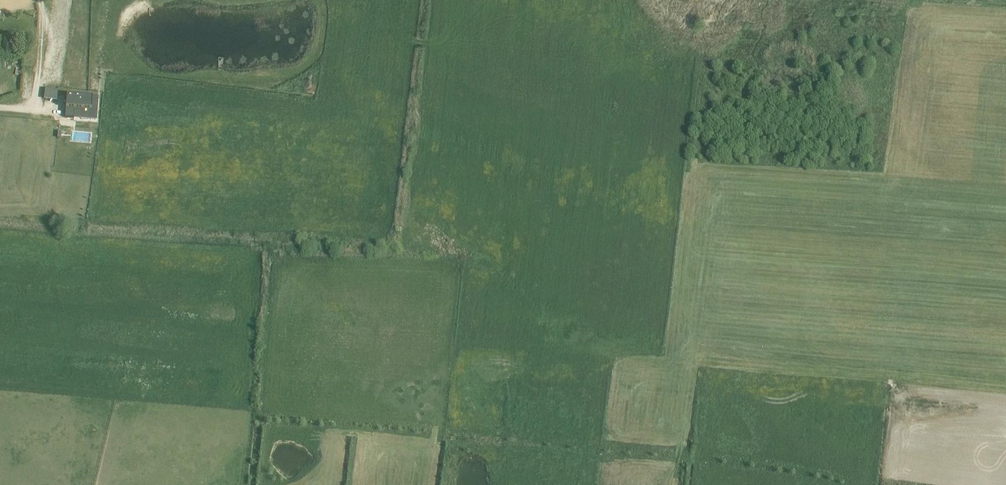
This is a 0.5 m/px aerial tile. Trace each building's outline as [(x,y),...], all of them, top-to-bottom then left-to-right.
[(24,34),(18,36),(21,43),(27,41),(24,34)] [(46,89),(44,98),(58,100),(59,91),(46,89)] [(63,102),(62,117),(71,118),(71,111),(81,112),(81,115),(85,115),(85,116),(89,116),(92,116),(94,98),(68,96),(67,102),(63,102)]
